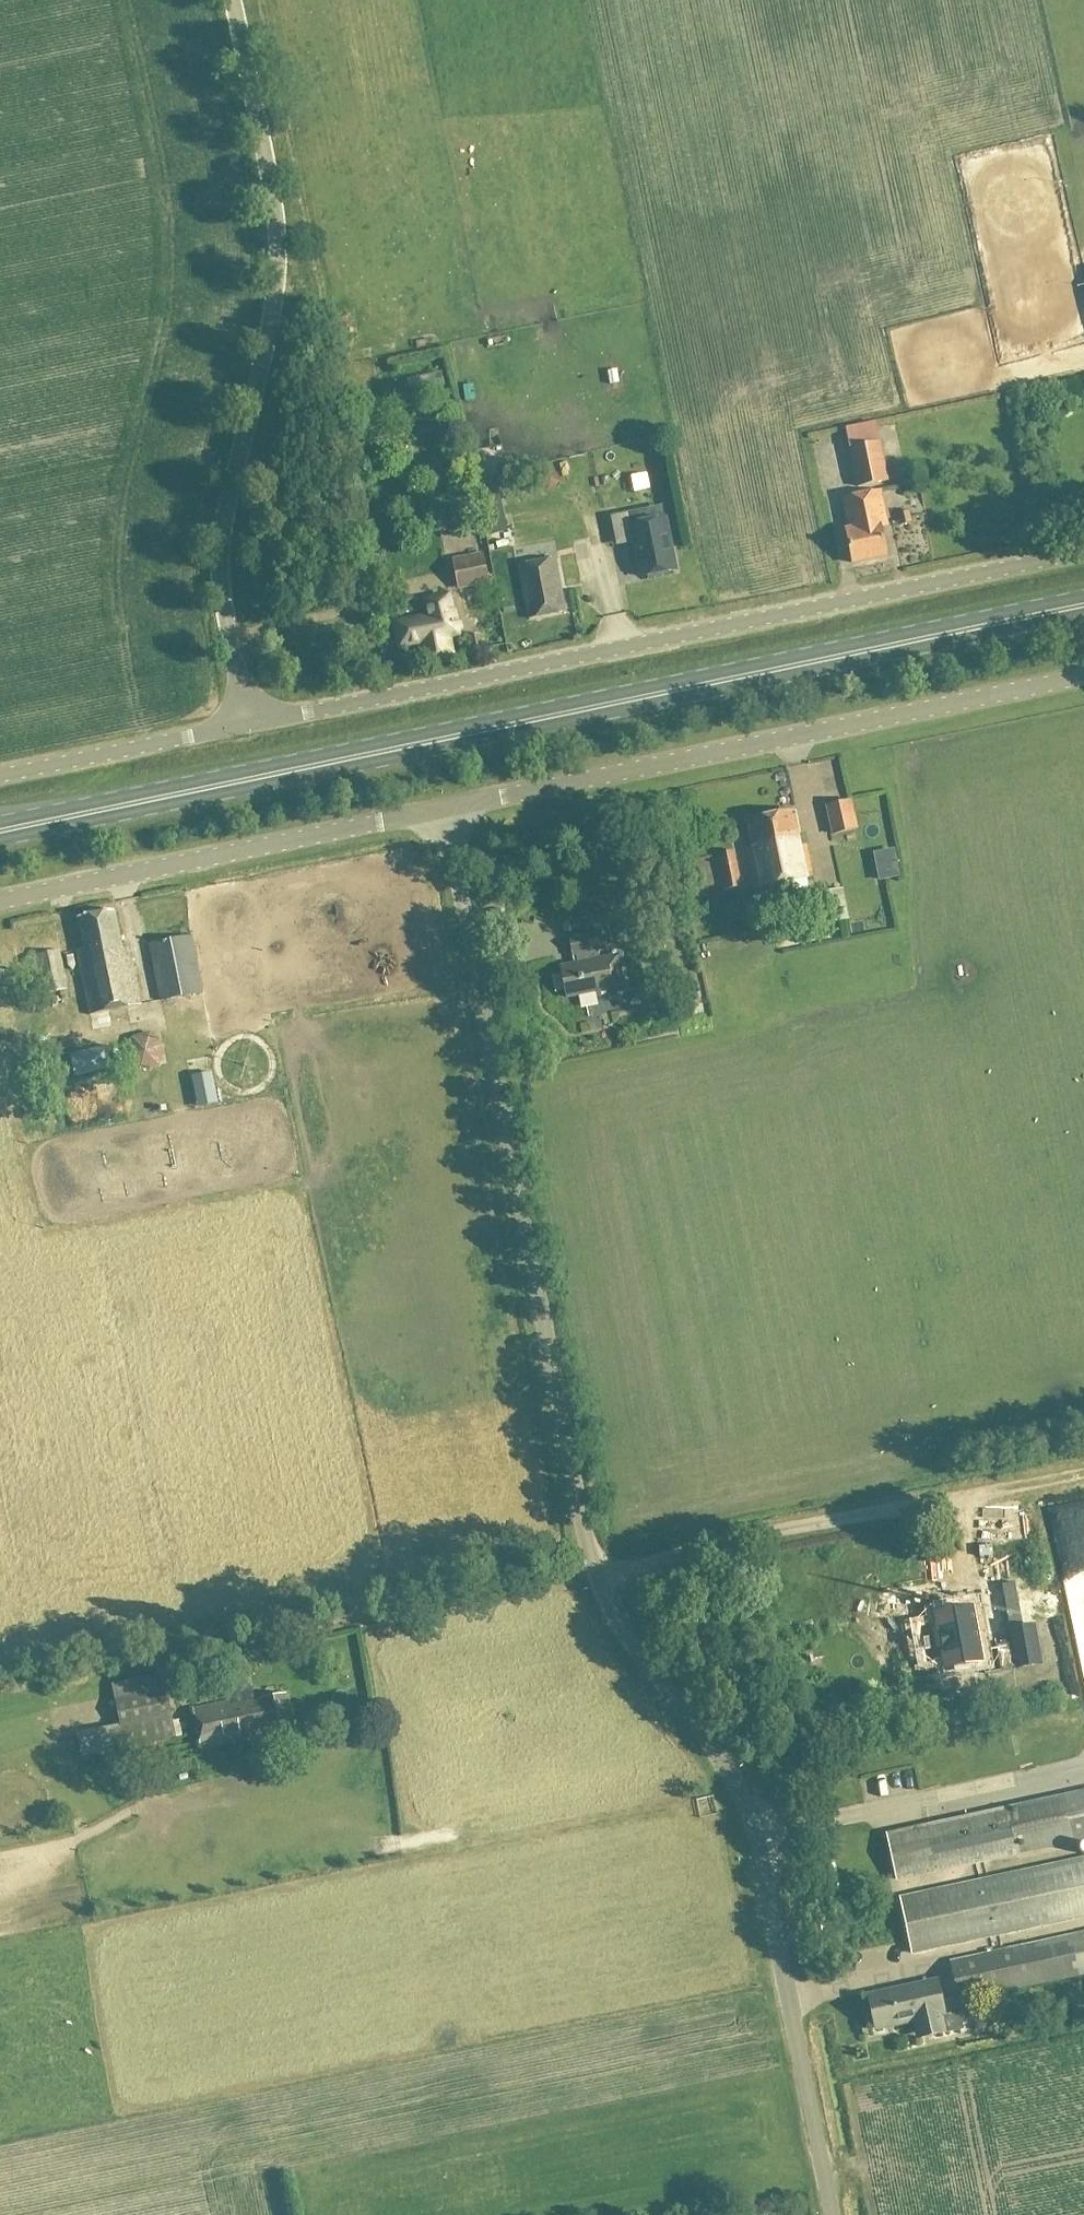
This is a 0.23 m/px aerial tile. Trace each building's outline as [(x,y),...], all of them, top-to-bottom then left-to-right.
[(878,443),(847,449),(855,488),(885,481),(878,443)] [(878,492),(841,500),(847,529),(844,529),(851,563),(885,555),(879,527),(886,525),(878,492)] [(897,512),(899,526),(911,524),(908,510),(897,512)] [(664,520),(631,526),(629,513),(610,517),(615,543),(632,540),(640,578),(674,571),(664,520)] [(458,588),(487,581),(482,555),(452,562),(458,588)] [(527,619),(565,612),(555,557),(517,564),(527,619)] [(425,616),(391,623),(397,648),(417,644),(421,663),(453,655),(449,638),(458,635),(449,595),(422,601),(425,616)] [(470,650),(481,648),(478,633),(467,636),(470,650)] [(831,835),(856,829),(850,801),(825,807),(831,835)] [(745,848),(754,889),(811,877),(805,845),(799,846),(792,812),(746,822),(751,847),(745,848)] [(892,846),(877,852),(886,874),(901,868),(892,846)] [(718,854),(720,867),(718,868),(722,890),(738,887),(732,851),(718,854)] [(840,888),(814,894),(821,925),(847,919),(840,888)] [(83,949),(76,951),(89,1015),(140,1005),(128,948),(121,949),(113,911),(76,919),(83,949)] [(576,964),(560,967),(567,998),(594,993),(595,997),(628,990),(623,968),(619,968),(616,955),(598,959),(597,952),(603,951),(599,931),(567,937),(571,957),(575,957),(576,964)] [(190,937),(149,945),(160,1001),(201,993),(190,937)] [(58,950),(34,955),(42,995),(65,990),(58,950)] [(682,1006),(682,1011),(695,1009),(694,1004),(699,1003),(695,982),(690,982),(690,978),(677,980),(678,986),(676,986),(680,1007),(682,1006)] [(895,1599),(929,1607),(933,1588),(898,1581),(895,1599)] [(930,1667),(967,1660),(956,1605),(919,1613),(930,1667)] [(1013,1624),(990,1628),(997,1667),(1021,1662),(1013,1624)] [(163,1672),(110,1682),(122,1746),(175,1736),(163,1672)] [(227,1700),(192,1707),(200,1749),(266,1736),(267,1737),(292,1732),(285,1694),(228,1705),(227,1700)] [(105,1724),(80,1729),(86,1758),(111,1752),(105,1724)] [(1083,1839),(1083,1792),(888,1835),(897,1879),(1083,1839)] [(899,1898),(912,1953),(1083,1916),(1083,1857),(899,1898)] [(1083,1932),(1083,1933),(950,1962),(959,2001),(1083,1974),(1083,1932)] [(917,2040),(928,2037),(943,2034),(961,2030),(955,2001),(941,2004),(937,1983),(867,1998),(874,2030),(913,2021),(917,2040)]
